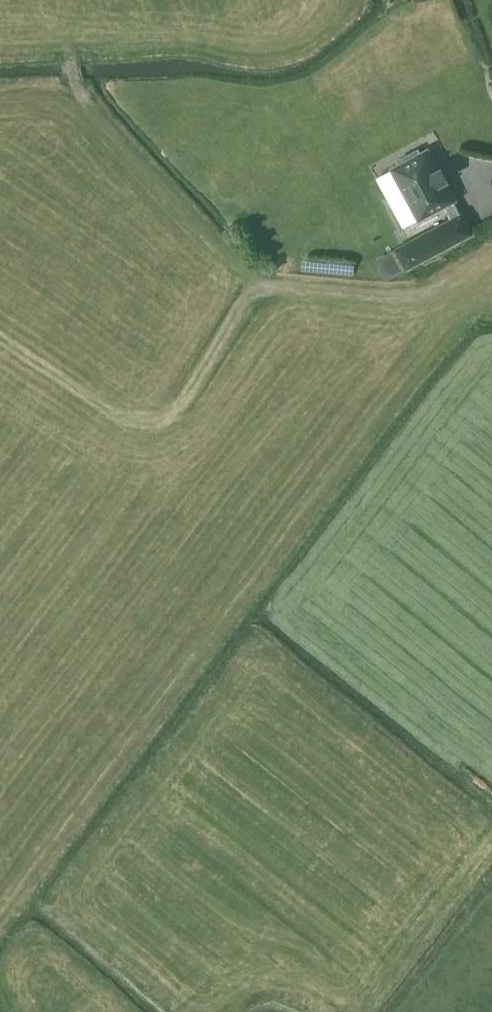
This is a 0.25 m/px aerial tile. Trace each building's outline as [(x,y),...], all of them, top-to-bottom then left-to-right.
[(461,212),(453,198),(455,197),(445,179),(448,177),(441,165),(438,167),(428,148),(421,152),(418,148),(399,159),(401,163),(393,167),(420,216),(444,204),(451,218),(461,212)] [(386,278),(407,266),(447,245),(446,243),(472,229),(462,212),(461,212),(451,218),(397,247),(375,259),(386,278)]
